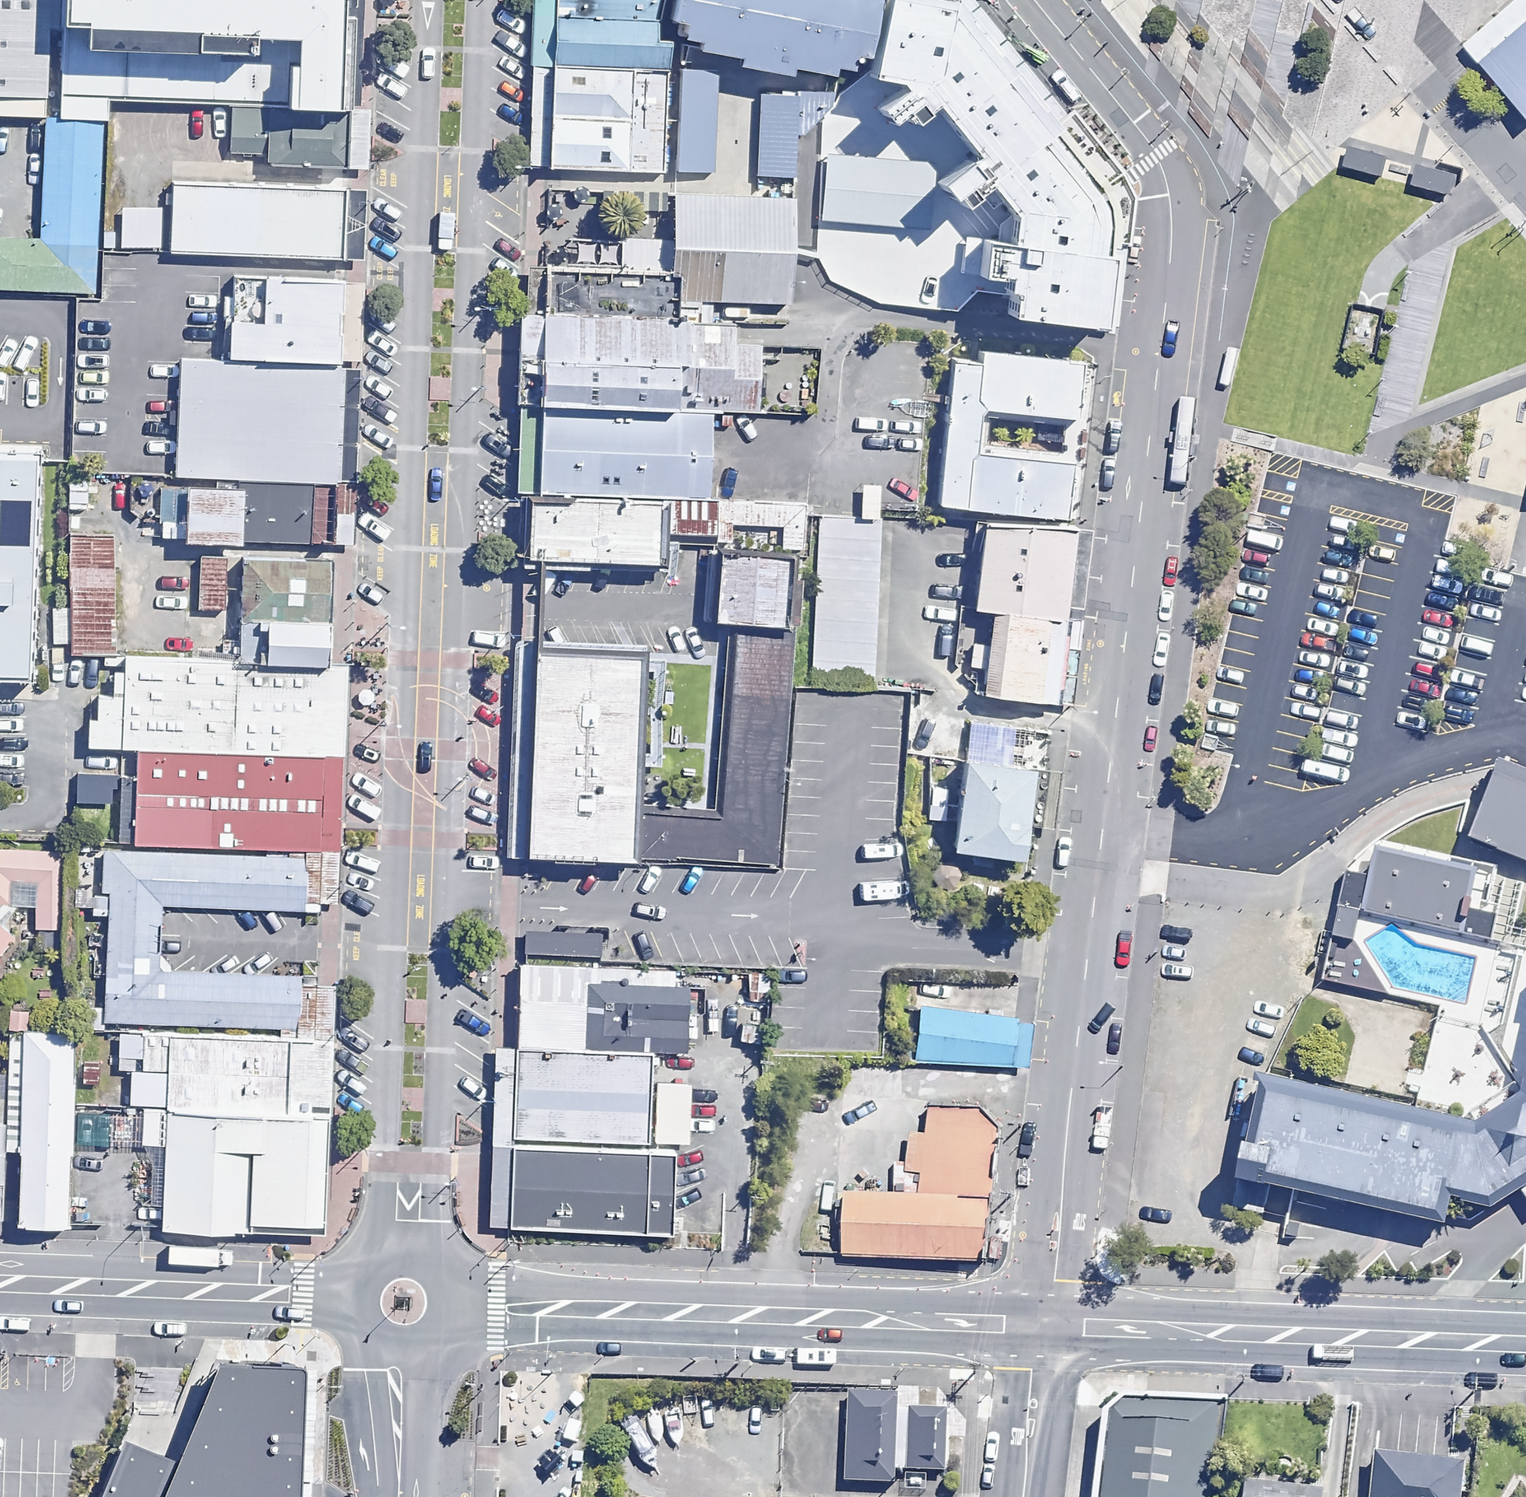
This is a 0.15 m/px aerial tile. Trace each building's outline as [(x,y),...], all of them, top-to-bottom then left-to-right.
[(106,0),(0,0),(0,110),(103,113),(103,97),(104,29),(106,0)] [(104,29),(103,97),(233,100),(305,103),(365,106),(370,0),(106,0),(104,29)] [(523,57),(527,58),(672,62),(676,0),(523,0),(523,57)] [(689,41),(906,78),(907,72),(919,0),(696,0),(689,41)] [(966,6),(948,0),(919,0),(907,72),(950,82),(1005,154),(977,174),(1000,205),(1027,184),(1051,215),(1049,242),(1022,241),(1020,278),(1047,279),(1046,317),(1108,322),(1122,205),(966,6)] [(1460,45),(1525,120),(1525,0),(1512,0),(1460,45)] [(527,58),(523,57),(520,163),(525,163),(705,171),(708,63),(672,62),(527,58)] [(808,102),(745,97),(740,170),(803,174),(808,102)] [(305,103),(233,100),(231,151),(265,153),(265,164),(362,168),(365,106),(305,103)] [(95,119),(35,117),(31,234),(0,233),(0,290),(90,292),(95,119)] [(1384,154),(1343,144),(1337,165),(1379,175),(1384,154)] [(927,161),(811,153),(806,220),(922,228),(927,161)] [(1450,172),(1410,162),(1405,183),(1445,192),(1450,172)] [(337,185),(168,181),(166,245),(335,250),(337,185)] [(792,197),(677,194),(675,276),(683,276),(683,298),(789,301),(792,197)] [(617,242),(568,240),(567,266),(616,268),(617,242)] [(205,359),(333,363),(335,268),(208,264),(205,359)] [(539,272),(537,321),(682,325),(683,298),(683,276),(675,276),(539,272)] [(682,325),(537,321),(535,399),(765,405),(767,327),(682,325)] [(1067,511),(1083,353),(968,342),(965,357),(945,355),(929,495),(973,500),(1067,511)] [(333,363),(167,358),(164,468),(329,473),(333,363)] [(717,404),(535,399),(533,497),(674,501),(714,502),(717,404)] [(0,443),(0,663),(25,665),(36,444),(0,443)] [(87,478),(68,478),(68,504),(87,504),(87,478)] [(326,492),(186,485),(184,537),(323,544),(326,492)] [(674,501),(533,497),(531,572),(671,576),(674,501)] [(1058,617),(1069,519),(975,509),(964,607),(1058,617)] [(873,522),(803,517),(792,681),(862,686),(873,522)] [(795,556),(721,550),(716,626),(729,627),(789,631),(795,556)] [(223,558),(198,557),(195,608),(221,609),(223,558)] [(261,656),(340,660),(342,610),(264,606),(261,656)] [(1049,696),(1058,617),(980,609),(971,687),(1049,696)] [(69,610),(47,611),(48,644),(70,643),(69,610)] [(718,808),(654,809),(651,857),(774,863),(789,631),(729,627),(718,808)] [(127,755),(335,765),(340,660),(122,649),(120,695),(86,693),(83,753),(127,755)] [(639,657),(534,653),(527,857),(632,861),(639,657)] [(1494,754),(1460,839),(1525,866),(1525,767),(1494,754)] [(123,847),(330,857),(335,765),(127,755),(123,847)] [(1023,862),(1033,768),(948,759),(937,853),(1023,862)] [(1473,850),(1371,829),(1356,905),(1457,925),(1473,850)] [(0,840),(0,934),(7,924),(21,911),(22,923),(53,925),(54,841),(0,840)] [(158,1042),(320,1050),(323,989),(153,981),(156,915),(327,923),(330,857),(123,847),(103,846),(94,1039),(158,1042)] [(1358,909),(1334,905),(1328,936),(1351,940),(1358,909)] [(598,938),(522,934),(521,960),(597,964),(598,938)] [(677,978),(507,973),(504,1057),(644,1061),(674,1062),(677,978)] [(1018,1020),(908,1011),(903,1065),(1013,1074),(1018,1020)] [(71,1026),(22,1024),(14,1217),(63,1219),(71,1026)] [(8,1126),(13,1037),(0,1037),(0,1125),(8,1126)] [(155,1118),(316,1125),(320,1050),(158,1042),(155,1118)] [(644,1061),(504,1057),(501,1151),(664,1156),(679,1156),(680,1096),(643,1094),(644,1061)] [(1261,1070),(1240,1162),(1488,1206),(1525,1182),(1525,1102),(1501,1119),(1261,1070)] [(985,1267),(1002,1118),(985,1104),(912,1104),(901,1188),(838,1191),(833,1258),(985,1267)] [(310,1241),(316,1125),(155,1118),(149,1233),(310,1241)] [(0,1125),(0,1224),(4,1225),(8,1126),(0,1125)] [(664,1156),(501,1151),(499,1242),(661,1246),(664,1156)] [(299,1371),(216,1367),(173,1469),(164,1466),(125,1449),(104,1496),(293,1496),(299,1371)] [(843,1393),(842,1484),(932,1485),(932,1393),(843,1393)] [(1091,1398),(1082,1496),(1200,1496),(1212,1395),(1112,1396),(1091,1398)] [(1459,1460),(1361,1449),(1357,1496),(1454,1496),(1459,1460)] [(1320,1488),(1280,1483),(1239,1478),(1237,1496),(1319,1496),(1320,1488)]
